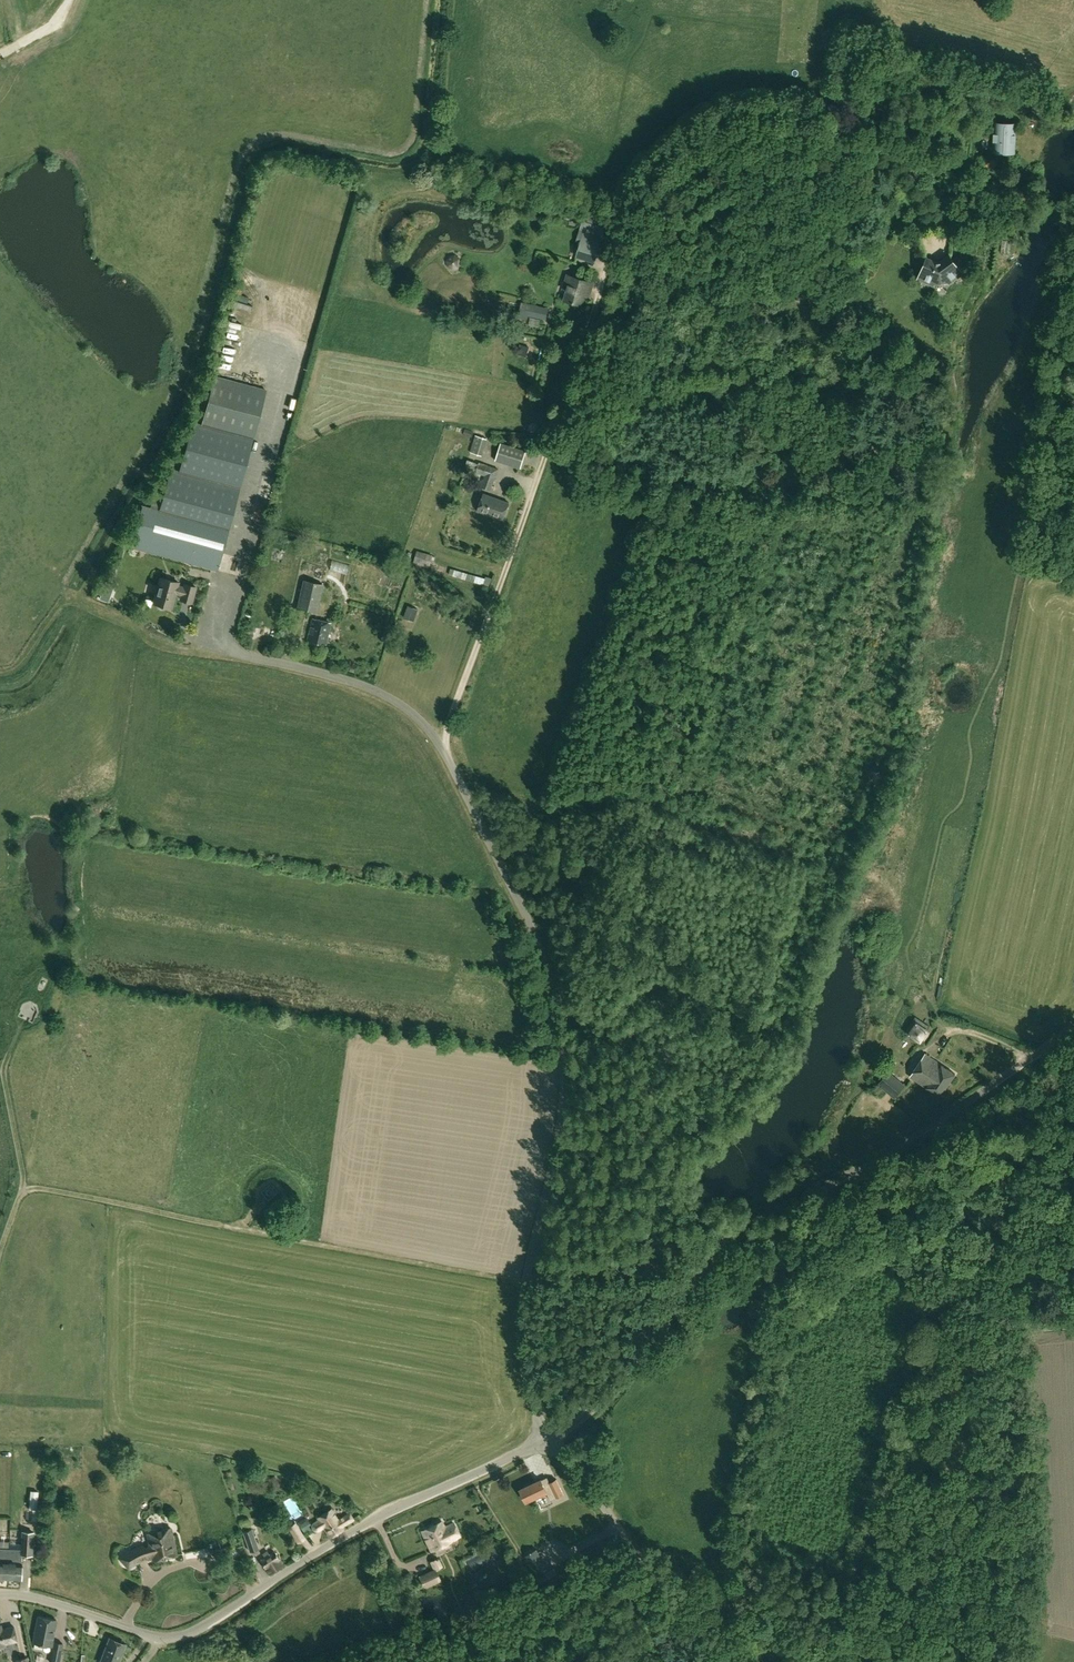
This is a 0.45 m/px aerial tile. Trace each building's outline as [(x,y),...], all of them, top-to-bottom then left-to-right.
[(990,104),(999,106),(1000,98),(991,97),(990,104)] [(994,122),(993,152),(1016,153),(1017,122),(994,122)] [(584,232),(577,256),(595,261),(603,237),(584,232)] [(946,277),(950,282),(962,273),(950,256),(942,263),(938,263),(929,259),(920,278),(934,284),(937,278),(946,277)] [(459,257),(451,262),(455,269),(463,264),(459,257)] [(570,283),(565,299),(582,305),(585,294),(588,295),(589,290),(590,291),(592,282),(568,274),(566,282),(570,283)] [(953,289),(941,294),(947,306),(958,301),(953,289)] [(546,320),(549,309),(523,303),(520,314),(546,320)] [(268,391),(216,377),(202,426),(194,424),(180,473),(171,470),(160,511),(143,506),(132,547),(218,571),(268,391)] [(470,452),(482,456),(487,438),(475,435),(470,452)] [(526,451),(501,443),(496,460),(521,468),(526,451)] [(477,470),(476,473),(485,476),(481,486),(491,490),(499,469),(480,462),(479,465),(467,460),(465,466),(477,470)] [(504,519),(509,503),(484,494),(478,511),(504,519)] [(179,583),(161,578),(154,603),(172,608),(176,594),(185,596),(184,600),(193,603),(197,588),(185,584),(184,588),(178,586),(179,583)] [(323,584),(305,580),(299,606),(317,610),(323,584)] [(115,584),(106,581),(99,598),(108,602),(115,584)] [(406,619),(414,621),(417,613),(409,610),(406,619)] [(332,623),(313,618),(308,640),(326,644),(332,623)] [(49,980),(42,977),(36,989),(43,993),(49,980)] [(30,1001),(23,1003),(17,1015),(34,1024),(40,1011),(38,1004),(30,1001)] [(916,1021),(907,1035),(921,1044),(930,1030),(916,1021)] [(956,1074),(926,1054),(911,1077),(941,1096),(956,1074)] [(895,1098),(906,1086),(890,1071),(879,1084),(895,1098)] [(280,1192),(272,1183),(261,1192),(269,1201),(280,1192)] [(32,1494),(42,1493),(41,1474),(31,1474),(32,1494)] [(527,1502),(536,1497),(537,1499),(544,1496),(543,1494),(548,1492),(552,1500),(565,1494),(558,1479),(550,1483),(548,1478),(543,1480),(542,1479),(521,1490),(527,1502)] [(324,1527),(330,1537),(344,1528),(343,1526),(354,1519),(350,1512),(339,1519),(332,1509),(318,1517),(319,1520),(314,1524),(313,1527),(315,1530),(317,1531),(324,1527)] [(11,1548),(10,1578),(22,1578),(23,1555),(23,1554),(33,1555),(36,1519),(36,1511),(23,1511),(21,1542),(11,1542),(11,1548)] [(240,1519),(243,1529),(252,1526),(251,1521),(246,1521),(245,1518),(240,1519)] [(288,1527),(298,1542),(305,1538),(295,1522),(288,1527)] [(442,1522),(421,1530),(431,1551),(450,1544),(449,1543),(461,1538),(454,1522),(444,1526),(442,1522)] [(133,1565),(134,1564),(136,1563),(141,1560),(147,1558),(153,1556),(154,1560),(178,1555),(172,1528),(148,1533),(151,1546),(144,1548),(143,1545),(138,1547),(128,1552),(126,1554),(125,1554),(125,1555),(124,1556),(124,1558),(124,1559),(124,1560),(124,1561),(125,1562),(125,1563),(126,1564),(127,1564),(128,1565),(129,1565),(131,1565),(132,1565),(133,1565)] [(253,1529),(243,1532),(249,1552),(260,1549),(253,1529)] [(223,1539),(206,1545),(210,1553),(232,1545),(228,1537),(223,1539)] [(11,1548),(0,1547),(0,1577),(10,1578),(11,1548)] [(535,1573),(547,1567),(537,1549),(526,1556),(535,1573)] [(270,1574),(284,1565),(275,1551),(270,1554),(268,1551),(264,1553),(266,1557),(261,1560),(270,1574)] [(419,1575),(426,1589),(441,1582),(437,1570),(443,1567),(440,1558),(430,1562),(434,1569),(419,1575)] [(57,1619),(40,1615),(35,1642),(52,1645),(57,1619)] [(19,1639),(16,1625),(4,1628),(3,1624),(0,1625),(0,1653),(6,1651),(8,1649),(7,1645),(7,1644),(7,1642),(19,1639)] [(126,1644),(111,1638),(101,1661),(119,1661),(126,1644)] [(63,1649),(64,1643),(56,1641),(52,1661),(53,1661),(60,1661),(63,1649)]
